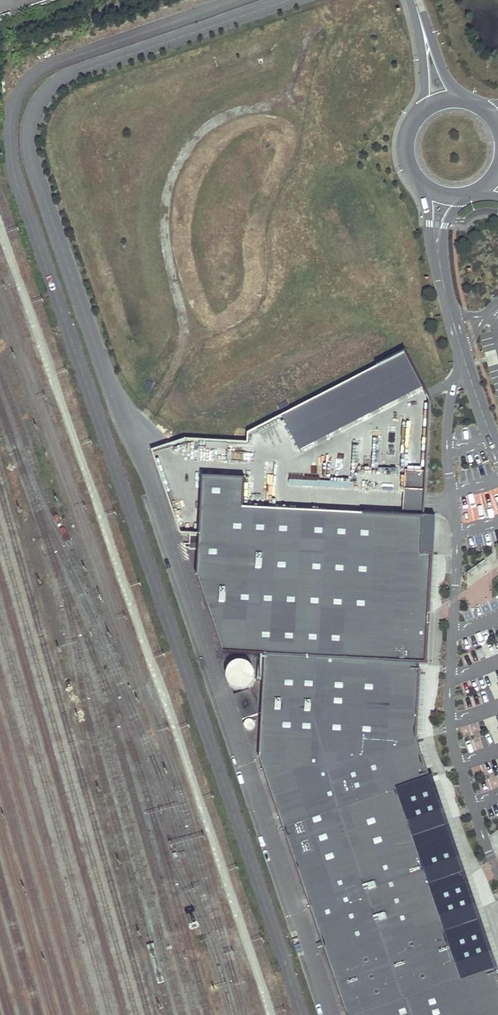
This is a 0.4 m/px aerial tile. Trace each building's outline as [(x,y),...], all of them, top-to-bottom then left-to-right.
[(283,415),(301,450),(426,384),(407,350),(283,415)] [(405,513),(426,514),(429,470),(407,469),(405,513)] [(245,505),(246,476),(204,474),(199,574),(227,651),(267,653),(262,757),(281,815),(300,870),(323,939),(348,1011),(349,1014),(497,1014),(497,973),(496,969),(497,968),(497,962),(475,895),(452,826),(435,774),(431,775),(419,737),(423,662),(430,663),(438,515),(426,514),(405,513),(245,505)] [(236,695),(244,717),(257,713),(249,691),(236,695)]
